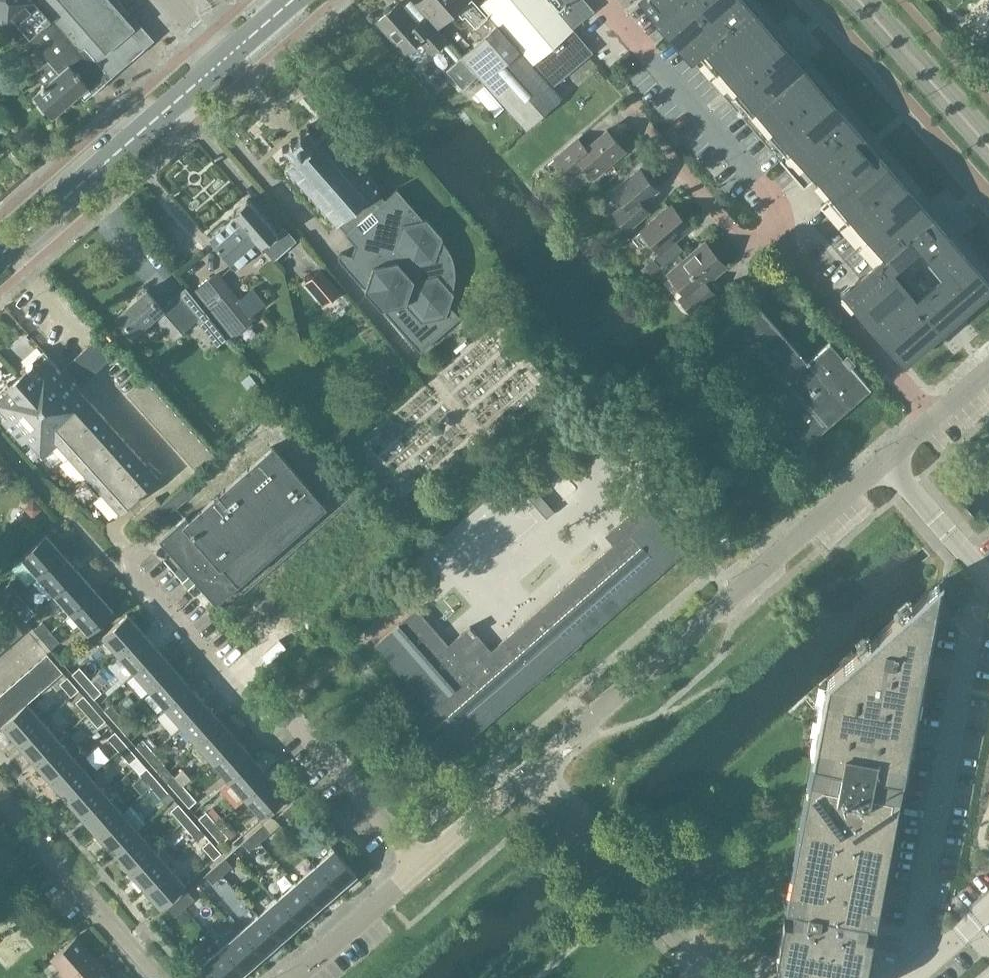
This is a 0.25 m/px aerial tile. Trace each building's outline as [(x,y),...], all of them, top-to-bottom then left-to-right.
[(7,34),(17,25),(49,61),(59,73),(71,63),(90,85),(106,70),(83,43),(77,48),(35,0),(0,0),(0,26),(7,34)] [(77,48),(83,43),(106,70),(123,56),(141,40),(133,30),(136,28),(111,0),(35,0),(77,48)] [(417,4),(438,27),(460,8),(469,0),(421,0),(417,4)] [(548,0),(486,0),(482,4),(554,85),(592,51),(572,28),(548,0)] [(572,28),(594,10),(585,0),(548,0),(572,28)] [(653,1),(647,6),(814,197),(874,266),(845,291),(905,361),(988,288),(988,280),(871,145),(745,0),(652,0),(653,1)] [(420,39),(432,53),(447,40),(426,16),(417,24),(399,2),(378,21),(405,52),(420,39)] [(483,37),(462,56),(478,74),(526,128),(561,97),(498,25),(488,14),(486,16),(475,26),(474,27),(483,37)] [(462,56),(447,70),(463,88),(478,74),(462,56)] [(37,71),(37,76),(45,85),(38,92),(56,113),(90,85),(71,63),(59,73),(49,61),(37,71)] [(437,89),(431,95),(435,100),(442,94),(437,89)] [(283,147),(282,148),(285,149),(295,159),(287,166),(288,167),(286,168),(288,170),(289,169),(295,176),(294,177),(296,179),(297,178),(303,185),(302,186),(304,188),(304,187),(311,194),(310,195),(311,197),(312,196),(319,204),(318,204),(319,206),(320,205),(327,213),(326,214),(327,215),(328,215),(335,222),(334,223),(335,224),(336,223),(337,224),(338,223),(347,233),(346,234),(360,249),(359,253),(357,256),(344,252),(343,252),(342,252),(341,253),(340,253),(340,254),(339,255),(339,256),(339,257),(339,258),(339,259),(340,259),(340,260),(359,281),(361,284),(363,286),(366,287),(366,289),(382,308),(384,308),(386,311),(387,313),(421,352),(453,324),(461,317),(455,310),(453,308),(450,306),(455,293),(453,291),(454,287),(455,282),(456,278),(456,274),(456,269),(455,265),(454,261),(453,257),(451,252),(449,249),(443,239),(443,237),(427,218),(425,219),(398,188),(385,199),(376,189),(377,187),(376,186),(375,187),(368,179),(369,178),(368,177),(367,177),(360,170),(361,169),(360,168),(359,169),(352,161),(353,160),(352,159),(351,160),(344,152),(345,151),(344,150),(343,150),(336,143),(337,143),(336,141),(335,142),(328,134),(329,133),(327,132),(326,133),(326,132),(317,139),(308,129),(308,126),(306,126),(306,129),(302,133),(301,131),(299,133),(292,140),(290,141),(291,142),(285,148),(283,147)] [(556,157),(564,166),(573,177),(587,165),(596,176),(627,150),(608,128),(587,146),(579,137),(556,157)] [(642,168),(615,190),(625,203),(614,212),(628,228),(651,210),(644,200),(659,188),(642,168)] [(277,231),(249,199),(233,212),(235,215),(210,237),(236,267),(262,245),(275,260),(297,241),(283,225),(277,231)] [(664,199),(659,203),(664,209),(668,205),(664,199)] [(663,266),(684,249),(676,239),(691,226),(673,204),(642,230),(660,251),(654,256),(663,266)] [(704,240),(669,269),(689,293),(681,299),(691,311),(716,290),(709,282),(726,267),(704,240)] [(654,258),(641,268),(648,277),(661,266),(654,258)] [(306,282),(325,305),(341,291),(322,269),(306,282)] [(267,303),(253,287),(240,299),(216,271),(193,292),(233,337),(256,316),(254,314),(267,303)] [(130,305),(118,315),(135,335),(155,317),(175,340),(198,319),(218,345),(227,338),(187,288),(178,295),(168,305),(164,308),(161,305),(147,289),(130,305)] [(719,333),(711,340),(735,367),(803,445),(803,446),(854,403),(761,296),(756,301),(735,319),(719,333)] [(22,445),(26,442),(42,459),(53,450),(116,517),(159,479),(78,391),(113,359),(95,340),(68,364),(75,372),(67,379),(59,372),(43,351),(24,368),(28,371),(10,387),(7,383),(0,389),(0,413),(4,418),(0,421),(22,445)] [(252,371),(242,379),(250,389),(260,381),(252,371)] [(128,396),(142,411),(159,395),(146,380),(128,396)] [(142,411),(156,427),(173,410),(159,395),(142,411)] [(156,427),(169,442),(187,426),(173,410),(156,427)] [(169,442),(183,458),(201,441),(187,426),(169,442)] [(201,441),(183,458),(199,475),(217,458),(201,441)] [(274,446),(165,542),(218,603),(243,581),(242,580),(326,506),(274,446)] [(531,484),(523,491),(547,518),(555,511),(531,484)] [(186,485),(162,506),(154,513),(161,521),(193,493),(186,485)] [(138,527),(154,513),(162,506),(156,499),(132,520),(138,527)] [(33,501),(25,508),(33,517),(41,510),(33,501)] [(450,644),(418,608),(412,613),(376,645),(432,708),(416,722),(420,727),(424,731),(428,728),(452,754),(685,553),(643,504),(607,535),(615,544),(492,651),(471,626),(450,644)] [(22,557),(38,576),(64,554),(47,534),(22,557)] [(38,576),(55,595),(80,573),(64,554),(38,576)] [(55,595),(71,614),(97,591),(80,573),(55,595)] [(829,677),(814,758),(841,763),(844,745),(858,748),(858,746),(879,749),(876,769),(903,774),(940,581),(928,590),(829,677)] [(1,592),(10,602),(18,594),(9,585),(1,592)] [(97,591),(71,614),(88,633),(114,611),(97,591)] [(18,594),(10,602),(18,612),(27,604),(18,594)] [(0,615),(0,631),(10,644),(22,634),(3,612),(0,615)] [(104,637),(120,656),(145,633),(129,615),(104,637)] [(33,630),(42,640),(49,633),(41,623),(33,630)] [(10,644),(0,631),(0,653),(10,644)] [(49,633),(42,640),(51,650),(58,643),(49,633)] [(120,656),(136,673),(161,651),(145,633),(120,656)] [(136,673),(151,691),(176,669),(161,651),(136,673)] [(38,662),(54,680),(63,672),(47,654),(38,662)] [(29,670),(45,688),(54,680),(38,662),(29,670)] [(72,673),(83,686),(90,680),(79,667),(72,673)] [(151,691),(167,709),(192,687),(176,669),(151,691)] [(20,678),(36,696),(45,688),(29,670),(20,678)] [(78,689),(67,676),(60,683),(71,696),(78,689)] [(11,686),(27,704),(36,696),(20,678),(11,686)] [(90,680),(83,686),(94,699),(101,692),(90,680)] [(26,705),(27,704),(11,686),(2,694),(18,712),(26,705)] [(167,709),(183,727),(208,705),(192,687),(167,709)] [(9,720),(18,712),(2,694),(0,696),(0,710),(9,720)] [(76,702),(87,714),(94,708),(83,695),(76,702)] [(104,709),(115,722),(122,716),(111,703),(104,709)] [(2,726),(18,744),(42,723),(26,705),(18,712),(9,720),(2,726)] [(183,727),(199,745),(223,723),(208,705),(183,727)] [(94,708),(87,714),(98,726),(105,720),(94,708)] [(2,726),(9,720),(0,710),(0,728),(2,726)] [(122,716),(115,722),(126,735),(133,729),(122,716)] [(18,744),(34,762),(58,741),(42,723),(18,744)] [(199,745),(214,763),(239,741),(223,723),(199,745)] [(108,738),(119,750),(126,744),(115,731),(108,738)] [(135,745),(146,758),(154,751),(143,739),(135,745)] [(34,762),(49,780),(73,759),(58,741),(34,762)] [(214,763),(230,781),(255,759),(239,741),(214,763)] [(126,744),(119,750),(130,763),(137,756),(126,744)] [(814,758),(786,902),(794,904),(868,917),(876,919),(903,774),(876,769),(879,749),(858,746),(858,748),(844,745),(841,763),(814,758)] [(154,751),(146,758),(157,770),(165,764),(154,751)] [(49,780),(65,798),(89,777),(73,759),(49,780)] [(230,781),(246,799),(271,777),(255,759),(230,781)] [(140,774),(150,787),(158,780),(147,767),(140,774)] [(167,781),(178,794),(185,787),(174,775),(167,781)] [(65,798),(81,816),(105,795),(89,777),(65,798)] [(271,777),(246,799),(262,817),(287,795),(271,777)] [(158,780),(150,787),(161,799),(168,792),(158,780)] [(185,787),(178,794),(189,806),(196,800),(185,787)] [(81,816),(96,834),(121,813),(105,795),(81,816)] [(294,803),(284,811),(291,819),(301,811),(294,803)] [(171,810),(181,823),(189,816),(178,804),(171,810)] [(199,817),(210,830),(217,823),(206,811),(199,817)] [(96,834),(112,852),(136,831),(121,813),(96,834)] [(189,816),(181,823),(192,835),(200,828),(189,816)] [(217,823),(210,830),(221,842),(228,836),(217,823)] [(263,825),(254,833),(261,842),(271,833),(263,825)] [(112,852),(128,870),(152,849),(136,831),(112,852)] [(261,842),(254,833),(244,842),(251,850),(261,842)] [(202,846),(214,859),(221,853),(209,839),(202,846)] [(128,870),(144,888),(168,867),(152,849),(128,870)] [(334,849),(315,866),(337,892),(356,875),(334,849)] [(226,858),(216,866),(223,875),(233,866),(226,858)] [(223,875),(216,866),(206,875),(213,883),(223,875)] [(315,866),(296,883),(318,908),(337,892),(315,866)] [(168,867),(144,888),(160,906),(184,886),(168,867)] [(296,883),(277,899),(299,925),(318,908),(296,883)] [(188,890),(178,899),(185,907),(195,899),(188,890)] [(185,907),(178,899),(168,908),(175,916),(185,907)] [(277,899),(258,916),(281,941),(299,925),(277,899)] [(794,904),(792,917),(787,916),(779,960),(778,964),(778,965),(778,966),(778,967),(778,970),(778,971),(778,972),(778,974),(778,975),(779,976),(779,977),(862,977),(870,932),(865,931),(868,917),(794,904)] [(258,916),(240,932),(262,957),(281,941),(258,916)] [(161,917),(155,923),(160,929),(166,923),(161,917)] [(240,932),(221,949),(243,974),(262,957),(240,932)] [(56,977),(71,977),(94,958),(76,938),(51,960),(60,971),(55,976),(56,977)] [(221,949),(202,965),(213,977),(238,977),(243,974),(221,949)] [(111,977),(94,958),(71,977),(111,977)]
